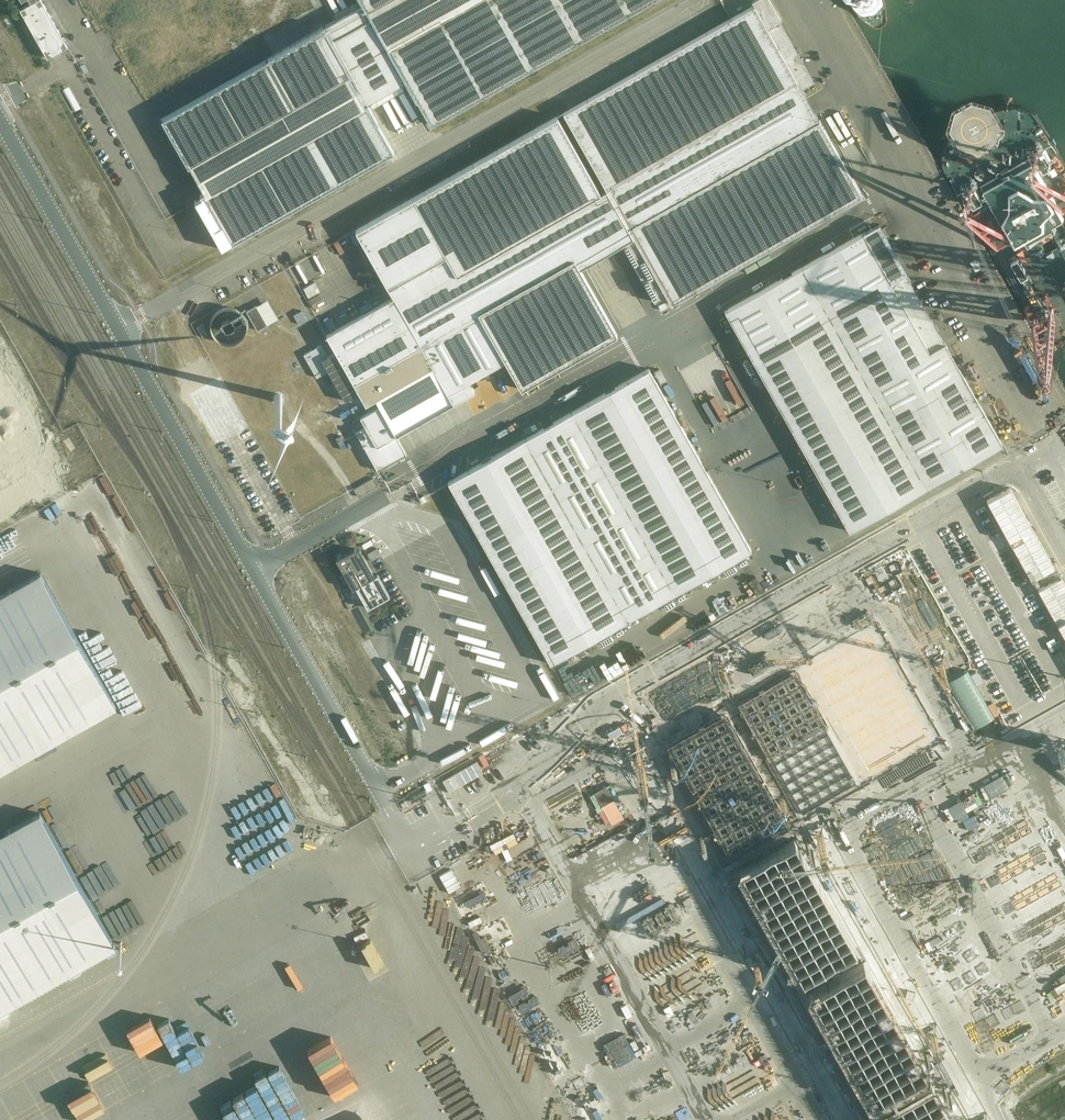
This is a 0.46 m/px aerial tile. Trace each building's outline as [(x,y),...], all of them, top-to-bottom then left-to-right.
[(35,0),(29,4),(20,9),(47,58),(67,46),(41,0),(35,0)] [(769,0),(753,0),(751,1),(753,5),(563,113),(557,116),(355,230),(393,296),(326,334),(337,354),(335,355),(333,352),(327,356),(322,359),(328,370),(345,400),(357,394),(337,358),(339,357),(368,409),(375,404),(376,406),(378,405),(378,406),(360,416),(365,426),(356,431),(377,470),(406,454),(395,435),(454,402),(448,392),(505,360),(520,389),(617,334),(579,267),(621,244),(654,301),(656,300),(656,299),(665,294),(671,304),(862,196),(819,120),(818,120),(801,89),(814,82),(779,21),(781,20),(769,0)] [(363,4),(406,81),(431,124),(652,0),(360,0),(363,4)] [(364,104),(366,103),(406,81),(363,4),(323,26),(351,75),(348,76),(351,81),(364,104)] [(364,104),(351,81),(348,76),(351,75),(323,26),(160,119),(187,167),(190,166),(206,194),(194,201),(221,248),(231,243),(394,151),(366,103),(364,104)] [(67,80),(60,84),(71,105),(78,102),(67,80)] [(1002,444),(959,368),(947,347),(944,342),(877,225),(863,233),(862,232),(724,310),(849,530),(1002,444)] [(312,277),(302,281),(306,291),(317,287),(312,277)] [(325,318),(354,302),(348,292),(332,301),(335,307),(322,313),(325,318)] [(267,324),(256,305),(246,310),(257,330),(267,324)] [(218,341),(224,343),(230,343),(236,342),(241,338),(244,333),(246,328),(245,322),(243,315),(238,310),(231,308),(224,308),(218,310),(213,315),(210,320),(209,326),(211,332),(214,337),(218,341)] [(294,314),(299,324),(306,320),(301,310),(294,314)] [(202,324),(197,327),(202,337),(207,334),(202,324)] [(316,377),(328,370),(322,359),(327,356),(325,352),(324,349),(321,344),(303,354),(316,377)] [(717,344),(677,363),(705,423),(711,420),(714,425),(749,409),(717,344)] [(649,367),(447,481),(550,663),(751,549),(649,367)] [(274,396),(274,397),(274,398),(274,399),(275,401),(276,401),(277,402),(278,402),(280,402),(281,401),(282,401),(282,399),(283,398),(283,397),(282,396),(282,394),(281,394),(280,393),(278,393),(277,393),(276,394),(275,394),(274,396)] [(955,486),(959,496),(970,491),(966,481),(955,486)] [(81,494),(86,502),(95,495),(90,487),(81,494)] [(1044,505),(956,547),(962,560),(1051,518),(1044,505)] [(891,533),(897,530),(893,520),(887,522),(891,533)] [(374,574),(369,566),(360,549),(354,548),(335,558),(352,588),(351,595),(361,596),(367,607),(389,595),(377,573),(374,574)] [(116,706),(40,572),(0,594),(0,771),(116,706)] [(745,590),(753,587),(749,575),(741,578),(745,590)] [(769,585),(760,592),(765,598),(766,598),(770,604),(779,598),(769,585)] [(746,598),(750,606),(762,599),(758,592),(746,598)] [(757,615),(769,609),(765,600),(753,606),(757,615)] [(728,617),(740,610),(737,605),(713,618),(720,629),(731,622),(728,617)] [(808,635),(814,647),(834,638),(829,626),(808,635)] [(745,673),(675,706),(681,719),(751,685),(745,673)] [(652,722),(625,737),(631,748),(658,734),(652,722)] [(709,745),(715,755),(725,750),(720,739),(709,745)] [(653,764),(669,768),(671,761),(655,757),(653,764)] [(706,784),(708,777),(688,770),(685,778),(706,784)] [(638,788),(640,782),(629,779),(627,785),(638,788)] [(533,819),(550,807),(546,802),(529,813),(533,819)] [(115,946),(39,812),(0,834),(0,1011),(115,946)] [(480,820),(485,832),(501,825),(496,813),(480,820)] [(520,818),(507,822),(509,829),(522,826),(520,818)] [(641,853),(625,867),(639,883),(655,869),(641,853)] [(682,976),(695,973),(693,968),(681,971),(682,976)] [(579,997),(587,1012),(594,1008),(585,993),(579,997)]
